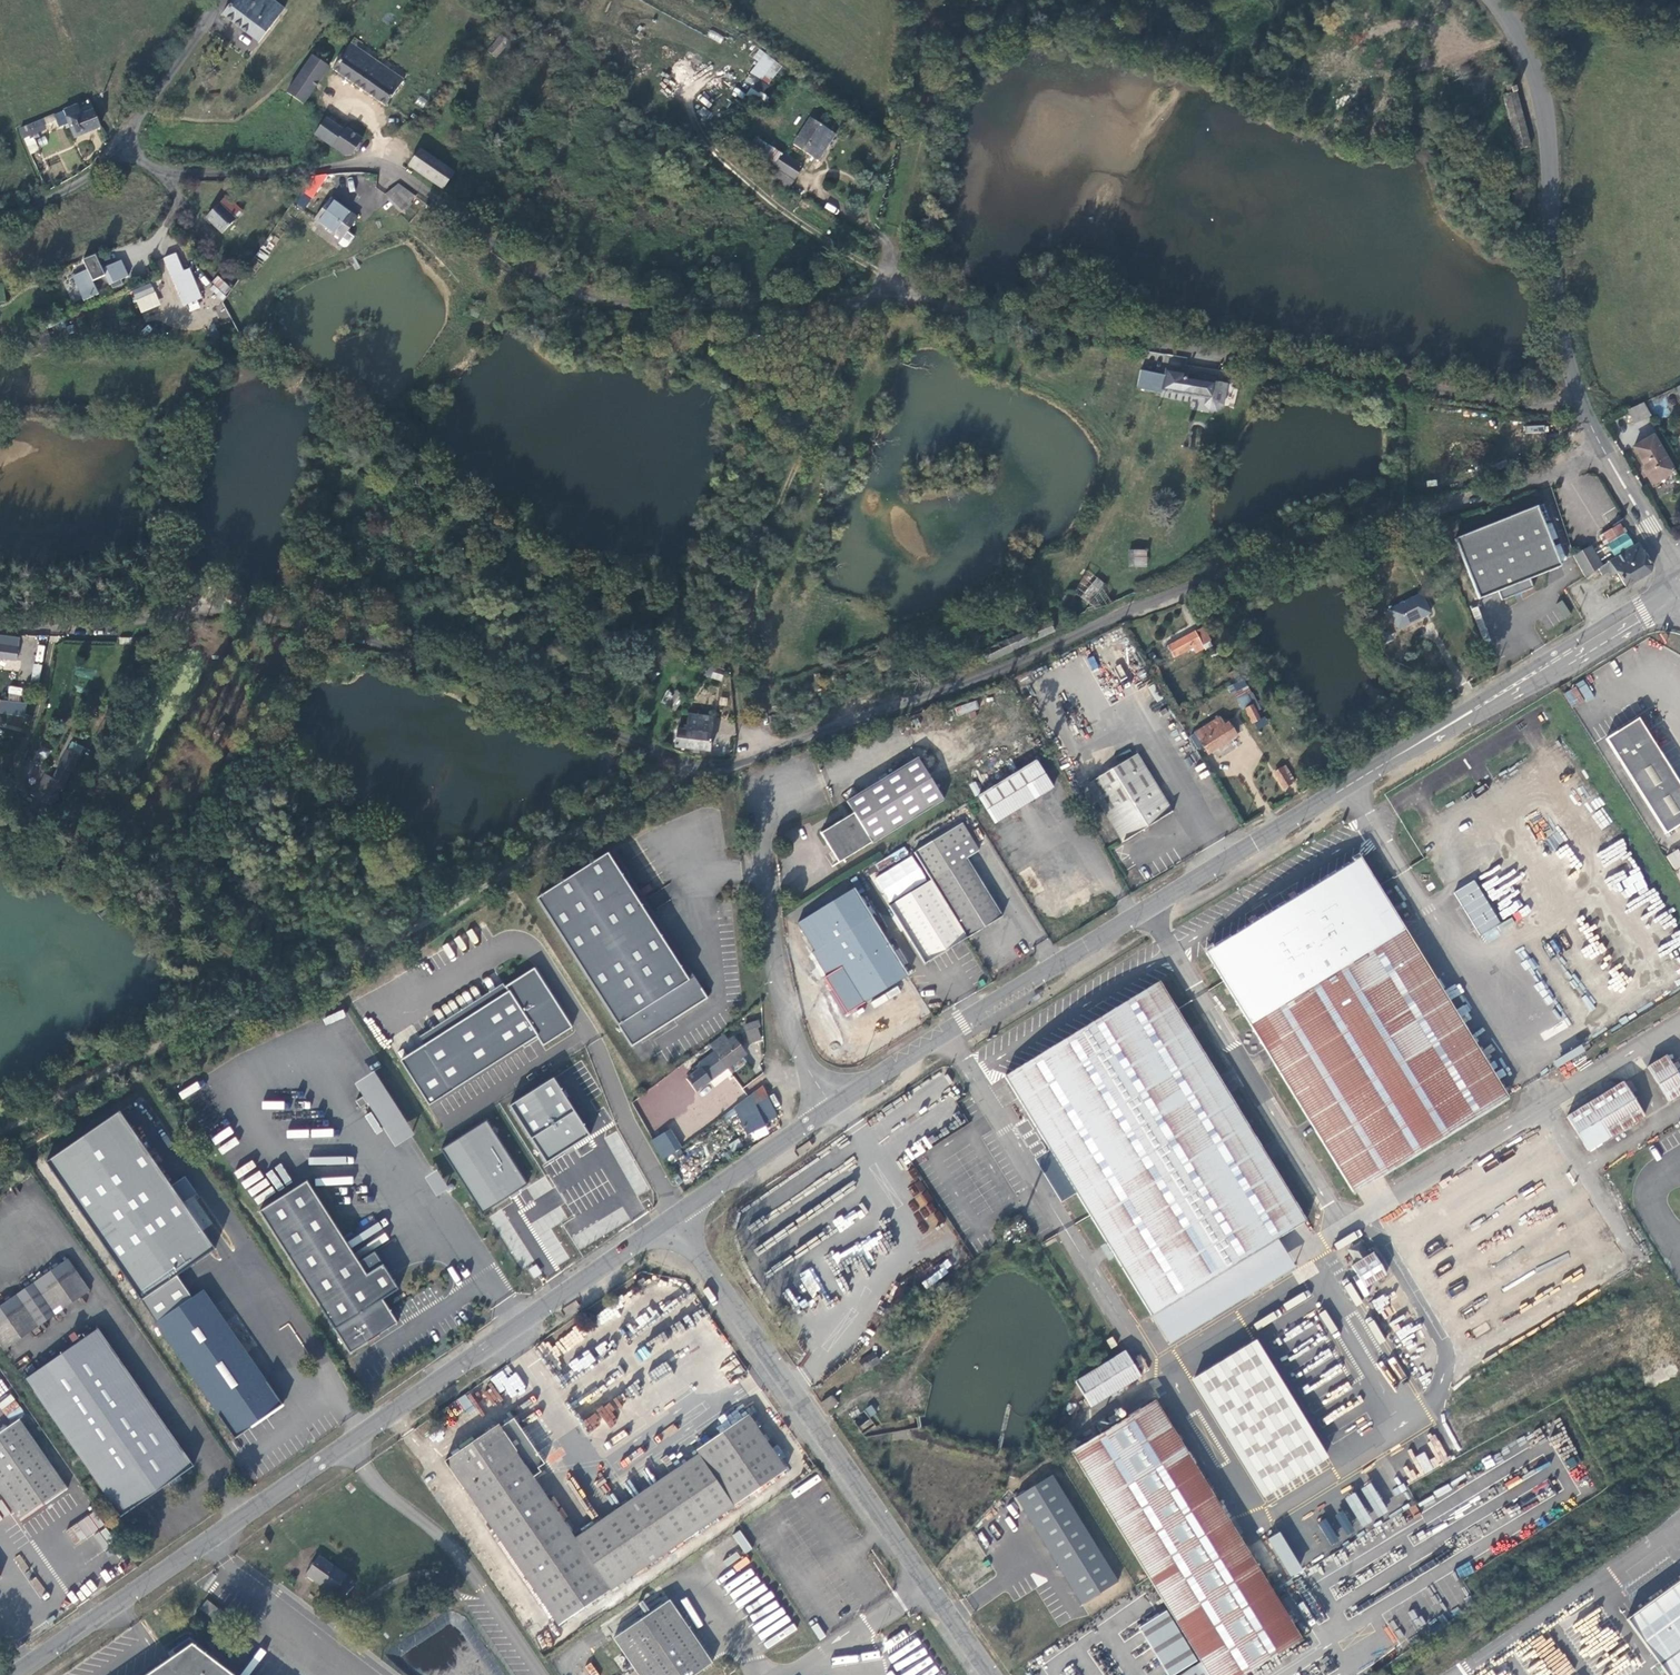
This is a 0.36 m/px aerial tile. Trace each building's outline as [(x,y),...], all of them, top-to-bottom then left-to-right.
[(251,0),(233,0),(222,15),(259,41),(275,17),(251,0)] [(275,0),(251,0),(275,17),(283,7),(275,0)] [(1476,28),(1481,32),(1486,26),(1481,22),(1476,28)] [(488,50),(495,57),(509,40),(502,34),(488,50)] [(332,68),(385,104),(402,79),(350,42),(332,68)] [(759,48),(752,57),(758,61),(750,71),(768,85),(782,66),(759,48)] [(328,65),(312,54),(287,91),(303,103),(328,65)] [(1503,94),(1517,149),(1531,145),(1514,82),(1506,84),(1508,93),(1503,94)] [(75,137),(99,126),(88,100),(59,111),(65,124),(69,122),(70,125),(75,137)] [(60,126),(65,124),(59,111),(19,128),(23,137),(44,127),(43,125),(57,119),(60,126)] [(811,115),(794,141),(811,153),(811,152),(827,126),(828,125),(811,115)] [(315,133),(347,156),(361,139),(346,128),(344,131),(325,118),(315,133)] [(822,159),(838,133),(827,126),(811,152),(822,159)] [(454,171),(419,149),(408,164),(443,186),(454,171)] [(802,163),(784,151),(776,165),(792,177),(802,163)] [(776,165),(771,171),(788,183),(792,177),(776,165)] [(303,188),(310,193),(317,183),(310,178),(303,188)] [(411,195),(398,186),(389,199),(402,208),(411,195)] [(297,200),(303,204),(308,196),(303,192),(297,200)] [(328,195),(314,215),(342,235),(338,239),(344,243),(346,243),(354,233),(347,228),(357,214),(328,195)] [(231,214),(235,218),(242,210),(228,196),(225,199),(236,209),(231,214)] [(207,217),(222,231),(223,232),(235,218),(231,214),(236,209),(225,199),(207,217)] [(174,255),(163,259),(175,285),(182,304),(199,297),(189,271),(182,272),(174,255)] [(87,270),(73,277),(83,300),(97,294),(93,284),(105,278),(108,284),(126,276),(120,261),(101,269),(95,257),(83,263),(87,270)] [(221,299),(232,288),(219,276),(208,287),(221,299)] [(139,313),(160,306),(152,283),(131,290),(139,313)] [(1163,374),(1139,369),(1136,386),(1159,389),(1163,374)] [(1213,397),(1216,381),(1216,380),(1221,381),(1222,377),(1206,375),(1206,380),(1185,377),(1182,393),(1209,397),(1213,397)] [(1206,406),(1211,410),(1215,410),(1224,406),(1228,382),(1216,381),(1213,397),(1209,397),(1206,406)] [(1633,426),(1649,417),(1641,403),(1630,408),(1625,410),(1633,426)] [(1632,450),(1646,476),(1651,474),(1656,484),(1672,475),(1653,440),(1632,450)] [(1651,474),(1646,476),(1651,485),(1653,485),(1656,484),(1651,474)] [(1563,567),(1538,507),(1456,541),(1481,601),(1500,593),(1504,602),(1516,597),(1521,594),(1535,589),(1532,580),(1561,567),(1563,567)] [(1604,545),(1607,543),(1626,532),(1620,523),(1599,536),(1604,545)] [(1609,561),(1616,574),(1625,588),(1651,572),(1653,565),(1638,542),(1609,561)] [(1385,552),(1386,560),(1407,553),(1405,544),(1385,552)] [(1573,555),(1585,576),(1598,569),(1602,575),(1608,572),(1612,577),(1616,574),(1609,561),(1603,565),(1591,544),(1573,555)] [(1130,566),(1146,566),(1147,550),(1131,549),(1130,566)] [(1082,595),(1090,603),(1102,590),(1094,582),(1082,595)] [(1430,614),(1421,595),(1390,610),(1399,630),(1430,614)] [(1547,610),(1554,624),(1571,616),(1564,602),(1547,610)] [(1165,649),(1170,660),(1194,648),(1196,652),(1204,649),(1203,647),(1211,642),(1204,629),(1165,649)] [(19,642),(19,638),(0,636),(0,657),(16,659),(19,642)] [(39,680),(41,664),(33,664),(32,680),(39,680)] [(727,671),(719,668),(715,677),(724,680),(727,671)] [(9,686),(8,698),(21,699),(23,687),(9,686)] [(1247,709),(1254,722),(1260,719),(1247,695),(1238,699),(1244,710),(1247,709)] [(25,703),(0,701),(0,711),(24,713),(25,703)] [(712,714),(686,712),(684,730),(676,730),(675,748),(709,750),(712,714)] [(213,730),(219,734),(227,723),(221,719),(213,730)] [(1201,741),(1208,753),(1236,735),(1228,723),(1224,726),(1220,719),(1192,736),(1197,743),(1201,741)] [(1607,739),(1666,834),(1679,825),(1679,785),(1639,719),(1607,739)] [(39,786),(33,795),(52,803),(77,755),(68,750),(51,782),(46,790),(39,786)] [(1088,786),(1124,843),(1172,813),(1136,756),(1088,786)] [(823,834),(841,864),(946,801),(920,758),(850,801),(856,813),(823,834)] [(1052,788),(1036,760),(978,796),(995,823),(1052,788)] [(1274,774),(1282,788),(1294,781),(1286,767),(1274,774)] [(44,778),(39,786),(46,790),(51,782),(44,778)] [(932,881),(967,939),(1003,916),(968,860),(981,852),(973,838),(943,855),(952,869),(932,881)] [(1666,857),(1675,870),(1679,867),(1679,852),(1677,849),(1666,857)] [(607,854),(538,898),(633,1045),(643,1039),(703,1001),(650,920),(607,854)] [(1354,1192),(1370,1182),(1508,1097),(1377,886),(1361,860),(1207,953),(1354,1192)] [(1453,892),(1478,936),(1500,924),(1475,880),(1453,892)] [(926,964),(967,939),(932,881),(890,907),(926,964)] [(815,951),(813,953),(828,976),(825,978),(839,1001),(847,1014),(906,978),(909,976),(854,888),(798,924),(815,951)] [(570,1025),(534,969),(505,987),(503,984),(420,1036),(422,1040),(397,1056),(425,1101),(426,1101),(536,1032),(542,1043),(570,1025)] [(1196,1289),(1293,1230),(1307,1221),(1160,982),(1005,1077),(1074,1190),(1090,1215),(1153,1317),(1187,1295),(1196,1289)] [(1445,989),(1450,999),(1463,993),(1459,983),(1445,989)] [(1457,1008),(1464,1022),(1472,1018),(1466,1004),(1457,1008)] [(748,1032),(751,1043),(762,1040),(758,1026),(761,1026),(759,1019),(747,1023),(750,1031),(748,1032)] [(724,1033),(711,1043),(715,1048),(722,1058),(721,1060),(726,1067),(733,1074),(749,1061),(744,1055),(748,1052),(734,1034),(728,1039),(724,1033)] [(686,1077),(696,1090),(726,1067),(721,1060),(722,1058),(715,1048),(698,1062),(695,1064),(698,1067),(686,1077)] [(1668,1102),(1679,1095),(1679,1079),(1667,1057),(1649,1068),(1668,1102)] [(755,1081),(765,1074),(764,1073),(760,1067),(751,1074),(755,1081)] [(374,1073),(355,1084),(362,1096),(367,1103),(393,1144),(412,1132),(374,1073)] [(585,1120),(558,1075),(510,1104),(545,1162),(583,1139),(612,1122),(603,1108),(585,1120)] [(182,1099),(200,1088),(196,1082),(179,1094),(182,1099)] [(1567,1117),(1588,1151),(1644,1117),(1624,1083),(1567,1117)] [(765,1121),(777,1115),(764,1085),(735,1106),(747,1133),(751,1131),(766,1124),(765,1121)] [(362,1096),(355,1100),(359,1107),(367,1103),(362,1096)] [(443,1146),(481,1211),(526,1185),(488,1120),(443,1146)] [(769,1131),(766,1124),(751,1131),(754,1138),(769,1131)] [(288,1130),(288,1137),(308,1137),(309,1125),(294,1125),(294,1130),(288,1130)] [(664,1132),(652,1138),(664,1159),(675,1151),(664,1132)] [(436,1169),(426,1174),(436,1195),(446,1191),(436,1169)] [(258,1210),(349,1353),(367,1341),(397,1322),(385,1304),(382,1299),(398,1288),(382,1263),(366,1274),(342,1237),(306,1180),(258,1210)] [(1352,1267),(1364,1289),(1386,1275),(1373,1254),(1368,1256),(1362,1247),(1352,1254),(1357,1263),(1352,1267)] [(5,1347),(91,1288),(70,1256),(0,1303),(0,1340),(5,1347)] [(533,1278),(541,1274),(537,1265),(528,1269),(533,1278)] [(142,1300),(237,1436),(282,1404),(203,1291),(184,1303),(168,1282),(142,1300)] [(1187,1295),(1193,1306),(1203,1300),(1196,1289),(1187,1295)] [(92,1476),(120,1516),(169,1484),(172,1487),(183,1480),(180,1475),(194,1466),(167,1426),(98,1328),(90,1334),(87,1330),(77,1338),(79,1341),(37,1369),(30,1359),(17,1368),(92,1476)] [(1193,1375),(1260,1498),(1328,1461),(1261,1338),(1193,1375)] [(1126,1352),(1076,1382),(1091,1407),(1141,1378),(1126,1352)] [(866,1371),(881,1362),(874,1353),(861,1362),(866,1371)] [(490,1377),(498,1393),(506,1389),(511,1398),(526,1390),(517,1372),(506,1377),(503,1371),(490,1377)] [(732,1386),(736,1392),(751,1382),(746,1375),(732,1386)] [(9,1420),(23,1411),(11,1394),(0,1401),(0,1408),(9,1420)] [(822,1403),(828,1413),(838,1407),(831,1397),(822,1403)] [(1301,1640),(1271,1590),(1156,1401),(1073,1451),(1200,1662),(1208,1674),(1243,1674),(1301,1640)] [(869,1410),(865,1412),(870,1419),(874,1416),(869,1410)] [(544,1465),(515,1421),(502,1430),(499,1425),(445,1461),(559,1626),(786,1471),(748,1415),(696,1450),(698,1454),(574,1538),(532,1473),(544,1465)] [(20,1518),(67,1486),(21,1418),(0,1433),(0,1489),(20,1518)] [(1018,1498),(1083,1604),(1118,1582),(1054,1477),(1049,1479),(1048,1476),(1040,1481),(1042,1484),(1018,1498)] [(65,1532),(76,1546),(103,1524),(92,1510),(65,1532)] [(93,1537),(104,1549),(115,1539),(104,1527),(93,1537)] [(1290,1576),(1302,1569),(1279,1532),(1267,1539),(1290,1576)] [(305,1575),(333,1594),(346,1576),(319,1556),(305,1575)] [(30,1583),(40,1593),(45,1588),(35,1578),(30,1583)] [(1667,1674),(1679,1674),(1679,1582),(1628,1619),(1667,1674)] [(206,1599),(199,1609),(215,1621),(222,1612),(206,1599)] [(638,1674),(696,1674),(712,1663),(670,1601),(614,1639),(638,1674)] [(208,1658),(211,1654),(194,1641),(175,1653),(144,1674),(231,1674),(208,1658)] [(1200,1662),(1181,1674),(1208,1674),(1200,1662)]
